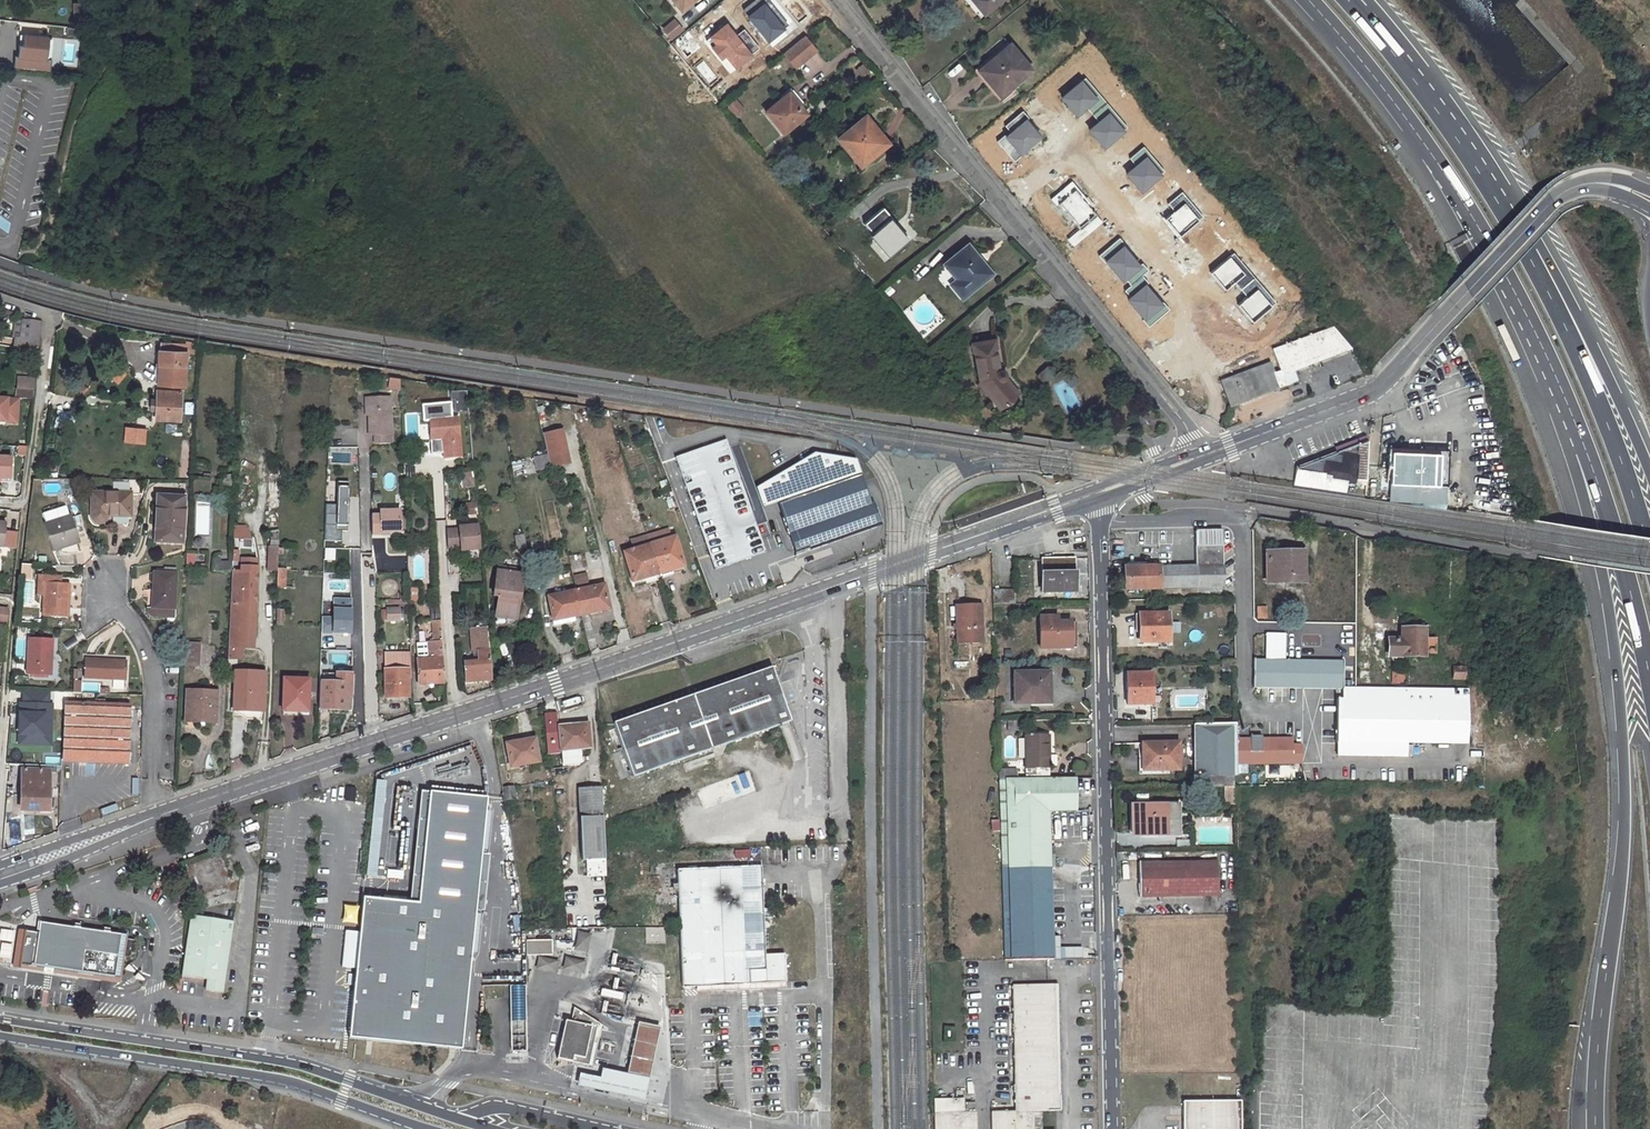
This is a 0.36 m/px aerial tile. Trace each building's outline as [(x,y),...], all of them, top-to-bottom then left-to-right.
[(680,11),(693,0),(671,0),(680,11)] [(770,42),(789,27),(768,0),(756,0),(744,10),(770,42)] [(984,14),(1002,0),(973,0),(984,14)] [(83,3),(73,3),(73,22),(84,21),(83,3)] [(663,30),(673,40),(684,31),(674,20),(663,30)] [(728,56),(737,69),(753,57),(751,55),(759,49),(746,32),(738,38),(728,25),(711,37),(717,45),(713,48),(722,60),(728,56)] [(13,67),(50,71),(51,59),(46,59),(49,37),(23,35),(22,44),(22,46),(24,46),(23,56),(17,56),(14,56),(13,67)] [(804,36),(784,53),(795,67),(815,50),(804,36)] [(1030,69),(1009,45),(980,70),(993,84),(992,85),(1000,95),(1030,69)] [(1106,148),(1128,129),(1086,79),(1063,98),(1078,116),(1088,108),(1100,123),(1091,130),(1106,148)] [(782,133),(806,114),(799,105),(795,108),(785,95),(764,112),(782,133)] [(729,115),(742,111),(737,98),(725,103),(729,115)] [(999,142),(1015,161),(1042,139),(1028,122),(1030,120),(1024,112),(1006,127),(1011,132),(999,142)] [(838,138),(860,166),(882,148),(868,131),(873,127),(864,116),(838,138)] [(1138,166),(1128,175),(1142,191),(1165,172),(1144,148),(1132,159),(1138,166)] [(1069,239),(1074,246),(1103,222),(1090,208),(1093,205),(1073,182),(1052,199),(1058,206),(1061,204),(1082,229),(1069,239)] [(1183,193),(1170,204),(1176,211),(1167,220),(1181,236),(1204,218),(1183,193)] [(811,195),(806,198),(812,205),(817,202),(811,195)] [(891,225),(895,222),(883,208),(863,224),(889,254),(904,241),(891,225)] [(1467,234),(1448,242),(1453,253),(1472,245),(1467,234)] [(1144,320),(1149,327),(1169,311),(1141,277),(1149,271),(1143,264),(1141,266),(1120,240),(1100,255),(1123,284),(1127,280),(1133,287),(1125,293),(1146,319),(1144,320)] [(969,244),(945,264),(958,279),(952,284),(965,299),(989,278),(976,264),(982,259),(969,244)] [(1254,323),(1277,304),(1235,254),(1212,273),(1227,291),(1237,282),(1249,297),(1239,305),(1254,323)] [(17,347),(39,352),(40,344),(42,321),(26,316),(24,324),(22,340),(18,339),(17,347)] [(18,339),(22,340),(24,324),(17,323),(15,339),(18,339)] [(1281,371),(1274,374),(1280,388),(1287,385),(1283,375),(1294,370),(1351,348),(1333,327),(1273,350),(1281,371)] [(158,364),(157,384),(184,386),(186,353),(197,354),(198,342),(186,340),(185,345),(177,344),(177,347),(170,347),(170,352),(157,350),(156,363),(158,364)] [(995,401),(1012,387),(1004,379),(1005,376),(1004,371),(1003,370),(999,369),(994,340),(973,344),(979,384),(995,401)] [(1046,364),(1034,374),(1042,383),(1054,373),(1046,364)] [(121,368),(112,377),(119,383),(127,374),(121,368)] [(1294,370),(1283,375),(1287,385),(1298,381),(1294,370)] [(400,377),(390,375),(388,387),(400,389),(400,377)] [(34,390),(35,381),(17,380),(17,389),(34,390)] [(999,406),(1016,392),(1012,387),(995,401),(999,406)] [(34,398),(34,390),(17,389),(16,396),(34,398)] [(181,392),(157,391),(156,419),(180,420),(181,392)] [(368,398),(369,435),(374,435),(375,444),(391,443),(389,397),(368,398)] [(0,399),(0,422),(8,423),(9,414),(18,414),(19,401),(0,399)] [(186,402),(186,413),(195,413),(195,402),(186,402)] [(73,431),(76,413),(59,410),(56,428),(73,431)] [(1147,412),(1138,414),(1141,424),(1150,422),(1147,412)] [(17,423),(18,414),(9,414),(8,423),(17,423)] [(442,438),(444,458),(461,456),(457,416),(429,419),(430,439),(442,438)] [(130,428),(129,437),(147,438),(148,429),(130,428)] [(547,457),(566,452),(562,430),(542,434),(547,455),(547,457)] [(730,450),(727,439),(675,457),(714,570),(767,552),(757,527),(767,522),(762,508),(755,489),(740,447),(736,448),(730,450)] [(1321,473),(1321,477),(1366,484),(1368,441),(1302,466),(1301,471),(1321,473)] [(1387,466),(1387,470),(1391,470),(1392,452),(1420,454),(1421,449),(1388,448),(1387,466)] [(1392,452),(1391,470),(1391,484),(1397,485),(1417,485),(1417,490),(1396,489),(1396,502),(1446,503),(1447,487),(1448,487),(1450,450),(1421,449),(1420,454),(1392,452)] [(547,457),(550,468),(569,464),(566,452),(547,457)] [(883,525),(875,503),(872,504),(861,475),(856,459),(826,455),(814,453),(810,455),(779,474),(755,489),(762,508),(777,503),(795,553),(810,548),(811,550),(883,525)] [(534,457),(537,471),(550,468),(547,457),(547,455),(534,457)] [(1,478),(1,483),(11,483),(12,458),(0,458),(0,478),(1,478)] [(474,472),(463,473),(464,487),(475,486),(474,472)] [(233,489),(234,475),(227,475),(227,480),(222,479),(222,488),(233,489)] [(107,517),(130,517),(131,494),(140,494),(140,480),(111,480),(111,494),(92,493),(92,516),(93,518),(93,520),(95,522),(98,523),(102,522),(105,521),(105,520),(107,517)] [(621,484),(624,497),(631,496),(629,482),(621,484)] [(338,486),(337,504),(327,504),(327,515),(336,515),(336,525),(325,524),(325,540),(343,540),(343,527),(353,528),(354,486),(338,486)] [(157,496),(156,513),(155,543),(182,544),(185,497),(157,496)] [(476,503),(466,504),(467,515),(477,514),(476,503)] [(380,532),(388,532),(400,531),(400,529),(399,515),(399,513),(379,513),(379,516),(371,515),(371,535),(380,535),(380,534),(380,532)] [(71,516),(44,524),(52,551),(79,543),(71,516)] [(237,548),(252,548),(251,525),(236,526),(237,548)] [(460,547),(460,551),(480,549),(478,525),(458,527),(458,529),(447,530),(448,548),(460,547)] [(668,529),(647,536),(649,545),(670,538),(668,529)] [(1224,587),(1223,546),(1222,530),(1198,531),(1196,532),(1197,566),(1124,567),(1125,589),(1224,587)] [(515,536),(517,549),(526,548),(524,534),(515,536)] [(649,545),(647,536),(631,541),(634,549),(649,545)] [(670,538),(649,545),(660,578),(674,573),(673,570),(684,566),(675,537),(670,538)] [(660,578),(649,545),(634,549),(624,553),(633,582),(644,578),(646,582),(660,578)] [(259,547),(258,569),(267,569),(268,547),(259,547)] [(278,570),(279,548),(268,547),(267,569),(278,570)] [(336,561),(336,548),(326,548),(326,561),(336,561)] [(205,564),(195,564),(195,554),(187,554),(186,570),(205,570),(205,564)] [(220,564),(221,555),(217,555),(214,562),(214,570),(232,570),(232,562),(226,561),(225,564),(220,564)] [(1279,558),(1267,558),(1268,583),(1302,582),(1301,555),(1279,555),(1279,558)] [(1045,603),(1075,603),(1075,592),(1076,592),(1075,558),(1041,559),(1042,592),(1045,592),(1045,603)] [(22,565),(20,579),(29,579),(31,572),(32,565),(22,565)] [(253,648),(257,572),(232,570),(228,647),(253,648)] [(286,570),(278,570),(277,587),(285,587),(286,570)] [(517,584),(519,574),(513,573),(497,571),(493,596),(497,597),(495,617),(516,620),(521,584),(517,584)] [(177,574),(153,572),(152,608),(175,609),(177,574)] [(69,584),(62,583),(62,577),(38,576),(37,596),(44,596),(43,617),(67,617),(69,584)] [(610,609),(604,585),(589,588),(587,581),(575,583),(577,591),(581,614),(590,612),(591,613),(610,609)] [(1015,604),(1015,589),(992,590),(993,605),(1015,604)] [(573,616),(581,614),(577,591),(548,597),(554,625),(574,621),(573,616)] [(980,605),(966,605),(956,606),(958,641),(982,640),(980,605)] [(1265,620),(1265,606),(1254,606),(1254,620),(1265,620)] [(10,609),(0,608),(0,622),(8,623),(10,609)] [(175,609),(152,608),(146,608),(147,612),(149,615),(151,617),(155,617),(166,618),(166,616),(173,617),(175,609)] [(398,619),(398,609),(387,609),(387,612),(387,620),(398,619)] [(429,622),(428,609),(416,609),(417,623),(429,622)] [(1169,614),(1139,614),(1140,629),(1143,629),(1143,643),(1170,642),(1169,614)] [(515,625),(516,620),(495,617),(494,622),(515,625)] [(1040,617),(1040,648),(1071,648),(1070,622),(1058,622),(1057,617),(1040,617)] [(492,680),(487,627),(470,628),(472,651),(478,650),(478,661),(464,662),(465,682),(492,680)] [(1427,654),(1427,651),(1435,650),(1436,641),(1423,641),(1424,632),(1404,631),(1403,641),(1390,641),(1389,657),(1423,658),(1423,654),(1427,654)] [(1285,660),(1285,634),(1267,634),(1267,647),(1272,647),(1271,660),(1255,659),(1254,688),(1343,689),(1344,661),(1285,660)] [(420,653),(419,638),(410,638),(411,653),(420,653)] [(444,683),(441,638),(435,639),(436,658),(417,659),(418,685),(444,683)] [(51,675),(53,640),(29,639),(27,674),(51,675)] [(182,642),(182,647),(181,665),(198,665),(199,643),(182,642)] [(408,696),(408,678),(412,678),(411,653),(384,653),(386,697),(408,696)] [(125,659),(94,658),(94,660),(86,659),(85,675),(93,675),(93,677),(125,678),(125,659)] [(613,723),(633,777),(791,722),(772,667),(613,723)] [(1454,668),(1454,679),(1465,679),(1465,668),(1454,668)] [(263,709),(265,674),(235,672),(234,708),(263,709)] [(349,710),(351,674),(329,673),(328,682),(320,682),(318,709),(349,710)] [(1050,704),(1049,673),(1015,673),(1015,704),(1050,704)] [(1152,673),(1127,674),(1128,704),(1152,704),(1152,673)] [(308,711),(309,679),(284,678),(282,711),(308,711)] [(22,689),(22,746),(54,746),(54,689),(22,689)] [(1337,744),(1337,757),(1407,757),(1407,744),(1467,745),(1467,691),(1343,689),(1343,700),(1337,700),(1336,744),(1337,744)] [(204,726),(204,721),(216,721),(217,693),(187,692),(186,720),(194,720),(193,725),(204,726)] [(104,700),(96,699),(95,704),(65,703),(63,760),(128,763),(131,705),(104,705),(104,700)] [(580,748),(590,748),(588,724),(559,726),(561,748),(562,762),(581,760),(580,748)] [(1237,773),(1236,740),(1236,724),(1194,725),(1195,777),(1212,777),(1212,788),(1226,788),(1234,788),(1234,776),(1237,776),(1237,773)] [(1050,779),(1049,736),(1025,736),(1026,780),(1050,779)] [(1263,737),(1251,737),(1251,740),(1236,740),(1237,773),(1245,773),(1245,764),(1302,764),(1302,750),(1293,751),(1293,745),(1293,739),(1263,739),(1263,737)] [(506,744),(510,765),(528,761),(529,764),(539,762),(534,739),(506,744)] [(1142,757),(1148,757),(1148,772),(1179,771),(1179,744),(1142,744),(1142,757)] [(1148,772),(1148,757),(1142,757),(1140,757),(1140,772),(1148,772)] [(49,790),(50,770),(22,769),(21,809),(43,810),(44,789),(49,790)] [(749,770),(693,784),(699,807),(755,793),(749,770)] [(1016,771),(998,771),(998,780),(1016,779),(1016,771)] [(371,876),(382,780),(372,779),(361,875),(371,876)] [(1050,779),(1026,780),(998,780),(1000,841),(1049,840),(1049,812),(1076,811),(1076,779),(1050,779)] [(516,798),(515,787),(503,789),(505,800),(516,798)] [(604,825),(602,787),(579,788),(580,810),(581,810),(582,826),(604,825)] [(1237,787),(1234,788),(1226,788),(1226,804),(1237,804),(1237,787)] [(488,798),(431,792),(422,877),(478,882),(488,798)] [(1180,836),(1179,804),(1133,805),(1134,834),(1157,833),(1156,836),(1180,836)] [(1000,841),(1004,961),(1053,960),(1049,840),(1000,841)] [(585,874),(604,872),(603,858),(584,859),(585,874)] [(1139,864),(1139,898),(1219,896),(1218,862),(1139,864)] [(677,870),(678,904),(682,987),(786,983),(785,953),(765,954),(761,866),(677,870)] [(1081,867),(1068,867),(1068,876),(1081,876),(1081,867)] [(177,879),(181,888),(190,885),(187,875),(177,879)] [(460,1047),(478,882),(422,877),(417,902),(364,898),(360,933),(345,934),(344,961),(356,965),(348,1037),(460,1047)] [(191,889),(175,894),(178,903),(192,899),(192,895),(191,889)] [(224,983),(233,921),(217,919),(192,916),(182,976),(207,980),(224,983)] [(119,978),(123,956),(128,957),(129,958),(138,960),(139,952),(136,952),(137,943),(136,941),(134,940),(121,938),(108,936),(109,933),(39,922),(37,934),(35,933),(33,936),(29,966),(31,969),(40,970),(43,968),(63,971),(66,974),(77,976),(80,974),(114,979),(114,976),(119,978)] [(11,942),(12,929),(0,928),(0,941),(11,942)] [(575,930),(570,949),(584,952),(588,933),(575,930)] [(522,954),(548,954),(548,939),(522,939),(522,954)] [(9,942),(0,942),(0,957),(9,957),(9,942)] [(537,955),(534,967),(553,972),(556,959),(537,955)] [(562,956),(560,970),(581,972),(583,958),(562,956)] [(224,983),(207,980),(205,991),(222,993),(224,983)] [(525,985),(507,985),(508,1021),(526,1021),(525,985)] [(992,1128),(1033,1128),(1033,1112),(1043,1112),(1058,1111),(1055,985),(1013,986),(1016,1112),(992,1113),(992,1128)] [(596,1028),(599,1024),(572,1008),(569,1021),(564,1020),(555,1058),(587,1065),(595,1028),(596,1028)] [(659,1027),(637,1022),(626,1068),(595,1062),(589,1089),(643,1101),(659,1027)] [(976,1103),(964,1104),(964,1099),(934,1100),(935,1128),(976,1128),(976,1112),(976,1103)] [(1241,1100),(1184,1101),(1184,1128),(1242,1128),(1241,1100)] [(1043,1112),(1033,1112),(1033,1128),(1044,1128),(1043,1112)]
